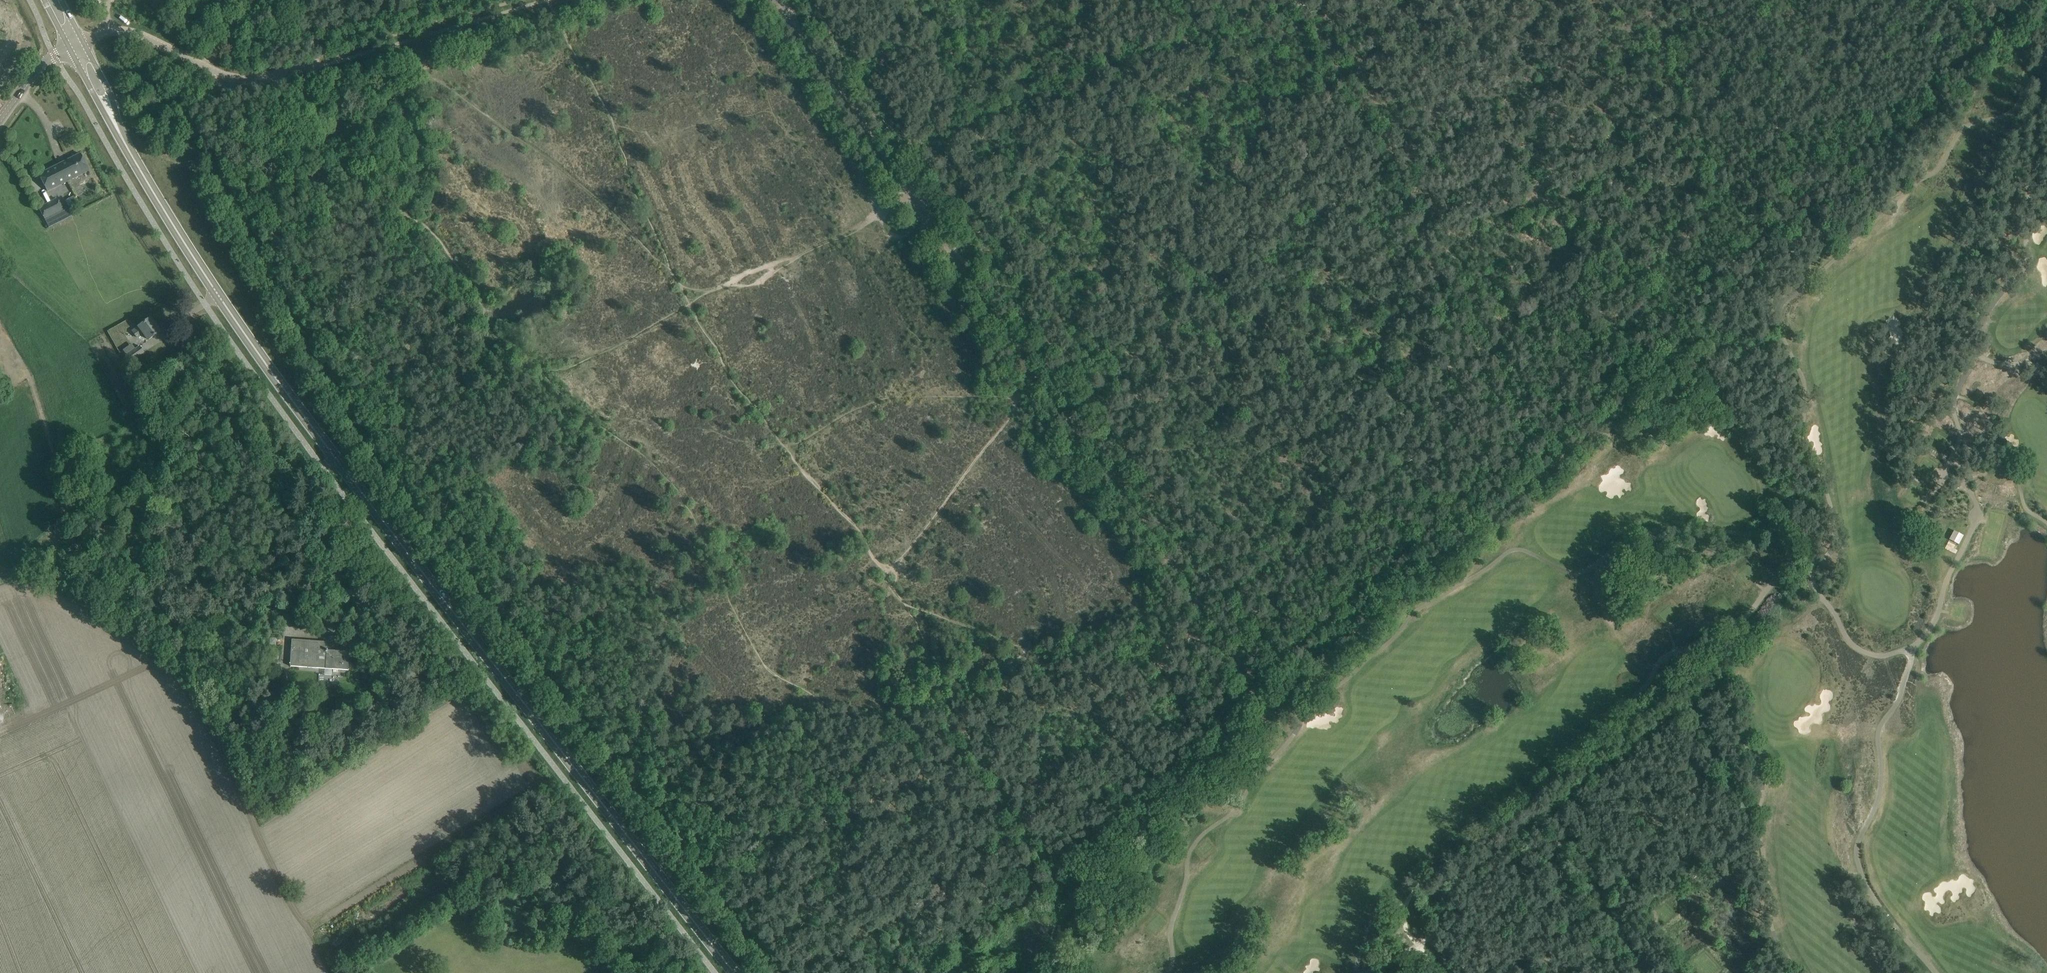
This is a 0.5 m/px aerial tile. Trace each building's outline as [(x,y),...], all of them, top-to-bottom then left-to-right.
[(132,93),(138,105),(144,102),(139,90),(132,93)] [(80,154),(60,164),(68,181),(89,170),(80,154)] [(68,181),(60,164),(39,174),(48,191),(68,181)] [(39,208),(45,219),(63,210),(57,199),(39,208)] [(150,318),(142,324),(133,331),(138,338),(144,333),(148,340),(160,331),(150,318)] [(127,354),(125,356),(130,363),(144,352),(139,345),(135,348),(127,354)] [(133,369),(137,378),(144,375),(140,365),(133,369)] [(123,378),(126,383),(133,379),(129,374),(123,378)] [(1956,480),(1951,483),(1954,489),(1959,486),(1956,480)] [(1613,485),(1605,493),(1616,503),(1624,495),(1613,485)] [(292,639),(291,649),(290,666),(348,670),(349,662),(350,652),(327,650),(327,649),(326,649),(327,642),(292,639)]
